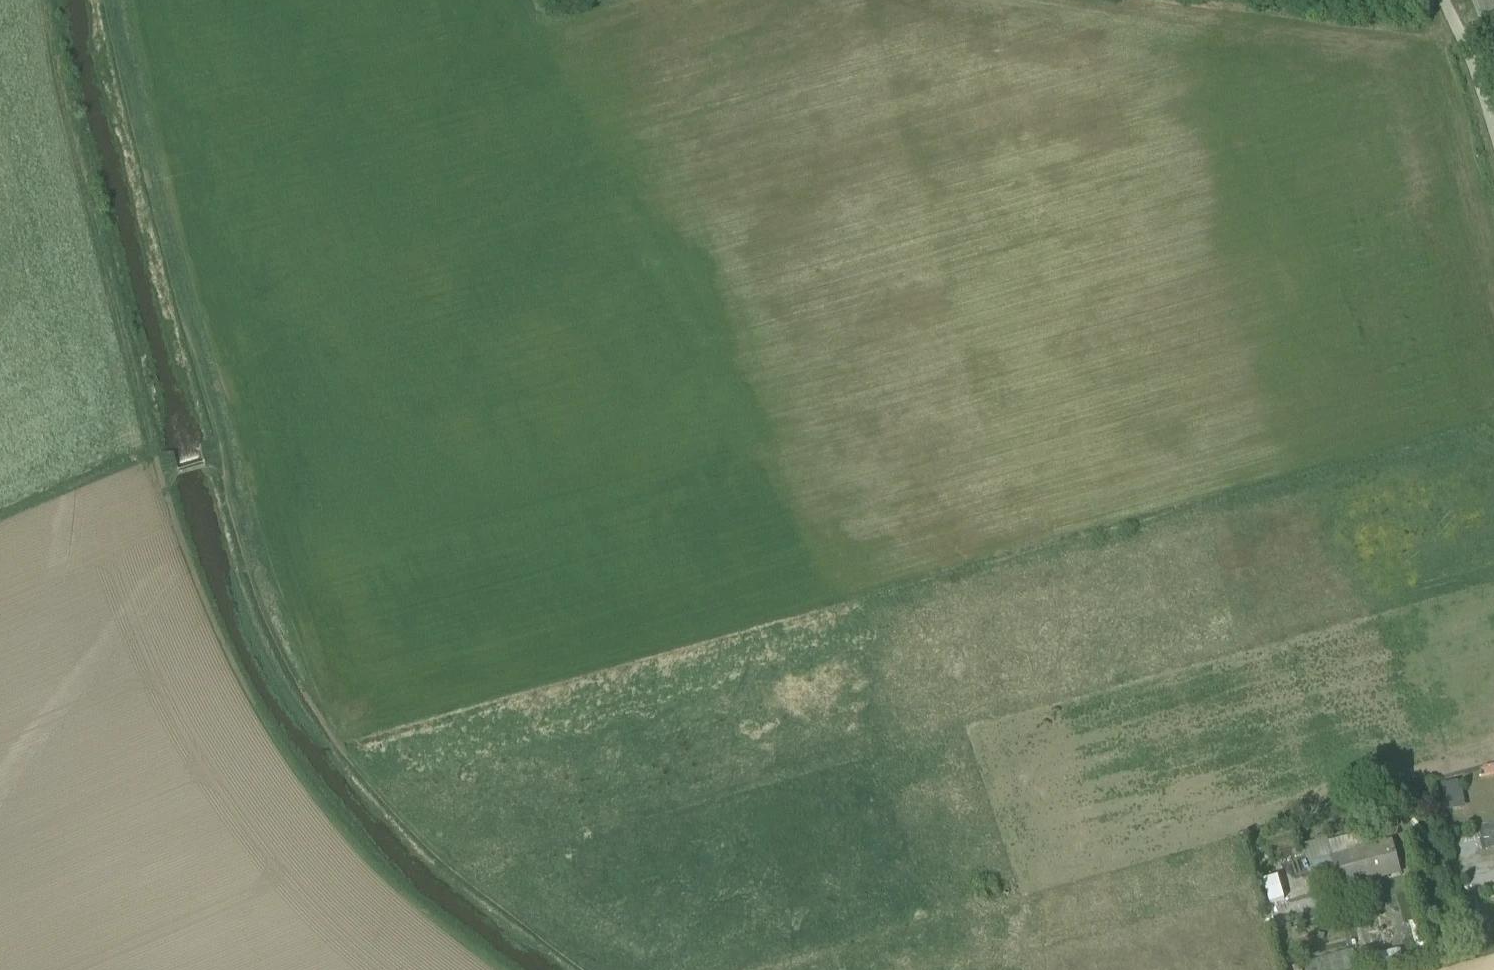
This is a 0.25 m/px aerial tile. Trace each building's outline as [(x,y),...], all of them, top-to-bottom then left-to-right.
[(1337,885),(1399,868),(1392,843),(1314,865),(1323,897),(1339,892),(1337,885)] [(1489,873),(1475,875),(1477,891),(1491,889),(1489,873)] [(1476,895),(1467,897),(1471,915),(1481,912),(1476,895)] [(1328,961),(1311,962),(1311,969),(1328,969),(1328,961)]
